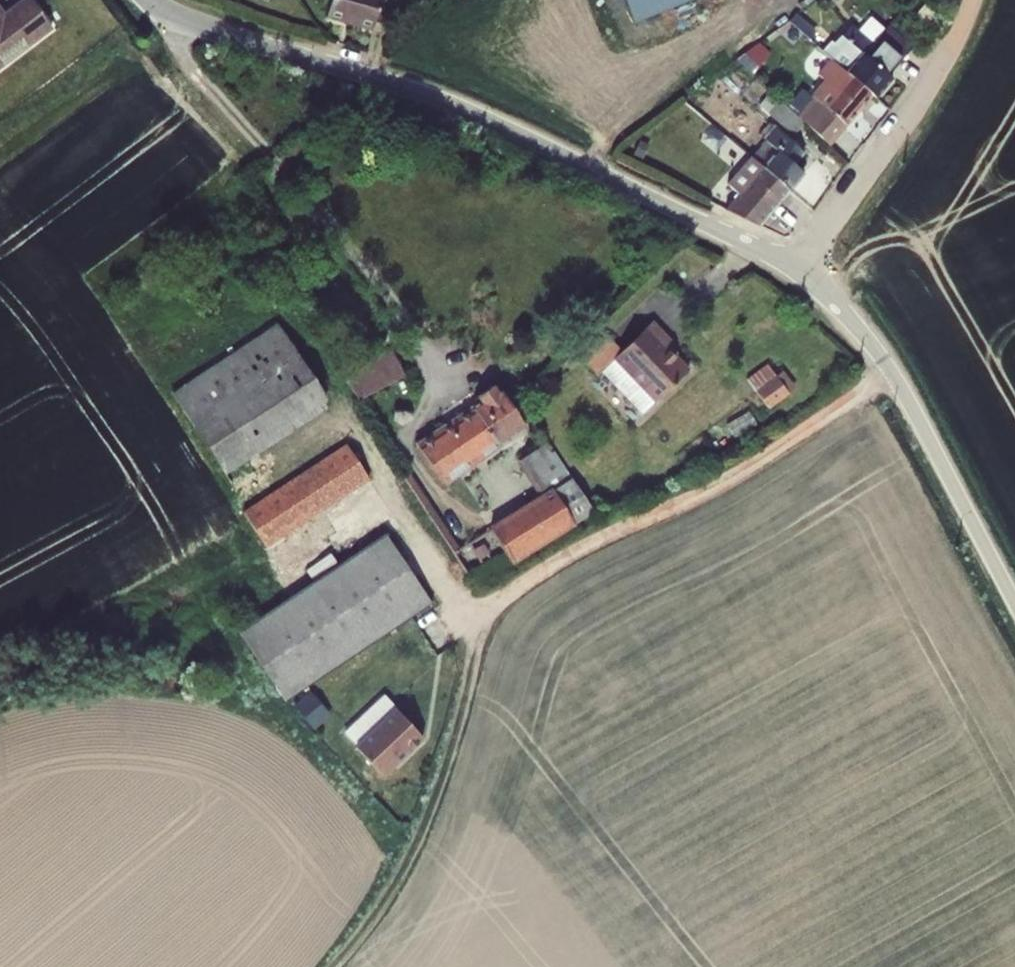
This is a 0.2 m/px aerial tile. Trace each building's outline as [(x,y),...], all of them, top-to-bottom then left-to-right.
[(7,3),(4,0),(0,0),(0,73),(13,63),(5,53),(30,34),(38,44),(63,25),(44,0),(31,0),(14,13),(8,18),(1,8),(7,3)] [(332,19),(377,32),(379,24),(394,28),(400,3),(389,0),(337,0),(332,19)] [(632,18),(679,0),(625,0),(632,18)] [(14,13),(7,3),(1,8),(8,18),(14,13)] [(798,9),(791,19),(815,36),(822,26),(798,9)] [(860,64),(853,73),(878,94),(882,97),(897,79),(892,75),(906,59),(883,39),(877,46),(855,27),(839,46),(860,64)] [(734,37),(745,69),(773,60),(762,28),(734,37)] [(5,53),(13,63),(38,44),(30,34),(5,53)] [(853,73),(837,59),(824,74),(830,80),(818,95),(822,98),(805,117),(834,144),(878,94),(853,73)] [(781,96),(771,107),(800,134),(810,123),(781,96)] [(811,153),(777,120),(766,132),(775,141),(760,156),(797,190),(811,173),(801,163),(811,153)] [(742,197),(733,207),(768,224),(797,190),(760,156),(734,183),(736,185),(733,188),(742,197)] [(650,415),(695,371),(673,348),(679,343),(659,323),(634,347),(608,372),(650,415)] [(203,428),(310,358),(287,324),(181,394),(203,428)] [(605,376),(608,372),(634,347),(613,325),(583,354),(605,376)] [(402,351),(357,375),(370,399),(415,375),(402,351)] [(771,356),(751,370),(778,406),(797,392),(771,356)] [(335,396),(310,358),(203,428),(229,466),(252,451),(335,396)] [(489,404),(427,444),(451,481),(535,426),(511,390),(509,391),(504,384),(485,397),(489,404)] [(357,444),(278,496),(283,507),(297,500),(312,522),(379,478),(357,444)] [(601,512),(558,444),(531,461),(553,496),(500,530),(521,562),(601,512)] [(252,451),(229,466),(244,489),(267,475),(252,451)] [(288,474),(313,464),(308,454),(284,463),(288,474)] [(278,496),(256,510),(262,518),(283,507),(278,496)] [(283,507),(262,518),(279,544),(312,522),(297,500),(283,507)] [(394,532),(372,547),(377,558),(397,536),(394,532)] [(253,638),(295,701),(441,602),(397,536),(377,558),(253,638)] [(372,547),(249,631),(253,638),(377,558),(372,547)] [(408,711),(367,749),(394,778),(435,740),(408,711)]
